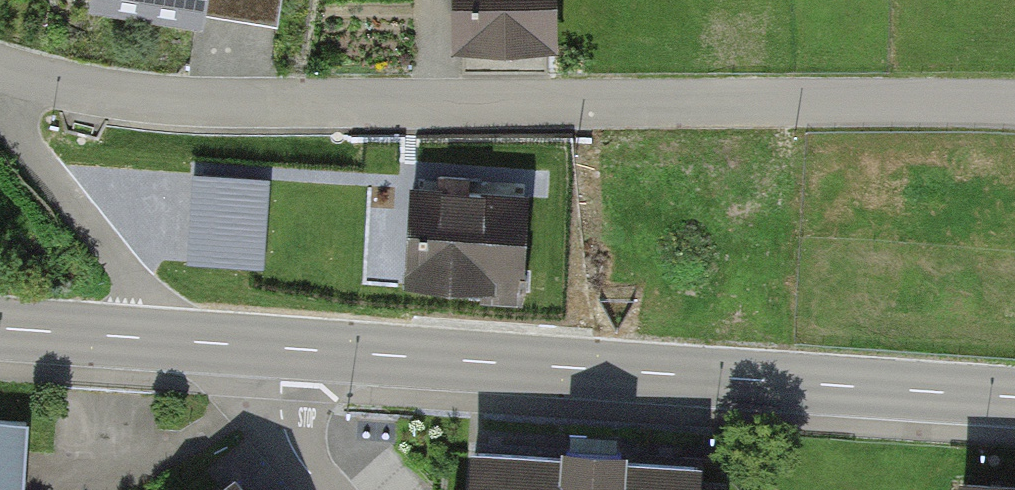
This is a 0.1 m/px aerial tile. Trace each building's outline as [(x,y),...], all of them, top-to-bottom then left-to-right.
[(99,14),(228,34),(231,15),(295,25),(299,0),(101,0),(99,14)] [(465,41),(593,40),(593,0),(464,0),(465,41)] [(420,186),(413,297),(529,304),(536,193),(420,186)] [(28,431),(0,430),(0,489),(25,489),(28,431)] [(521,447),(518,489),(768,489),(770,463),(521,447)]
